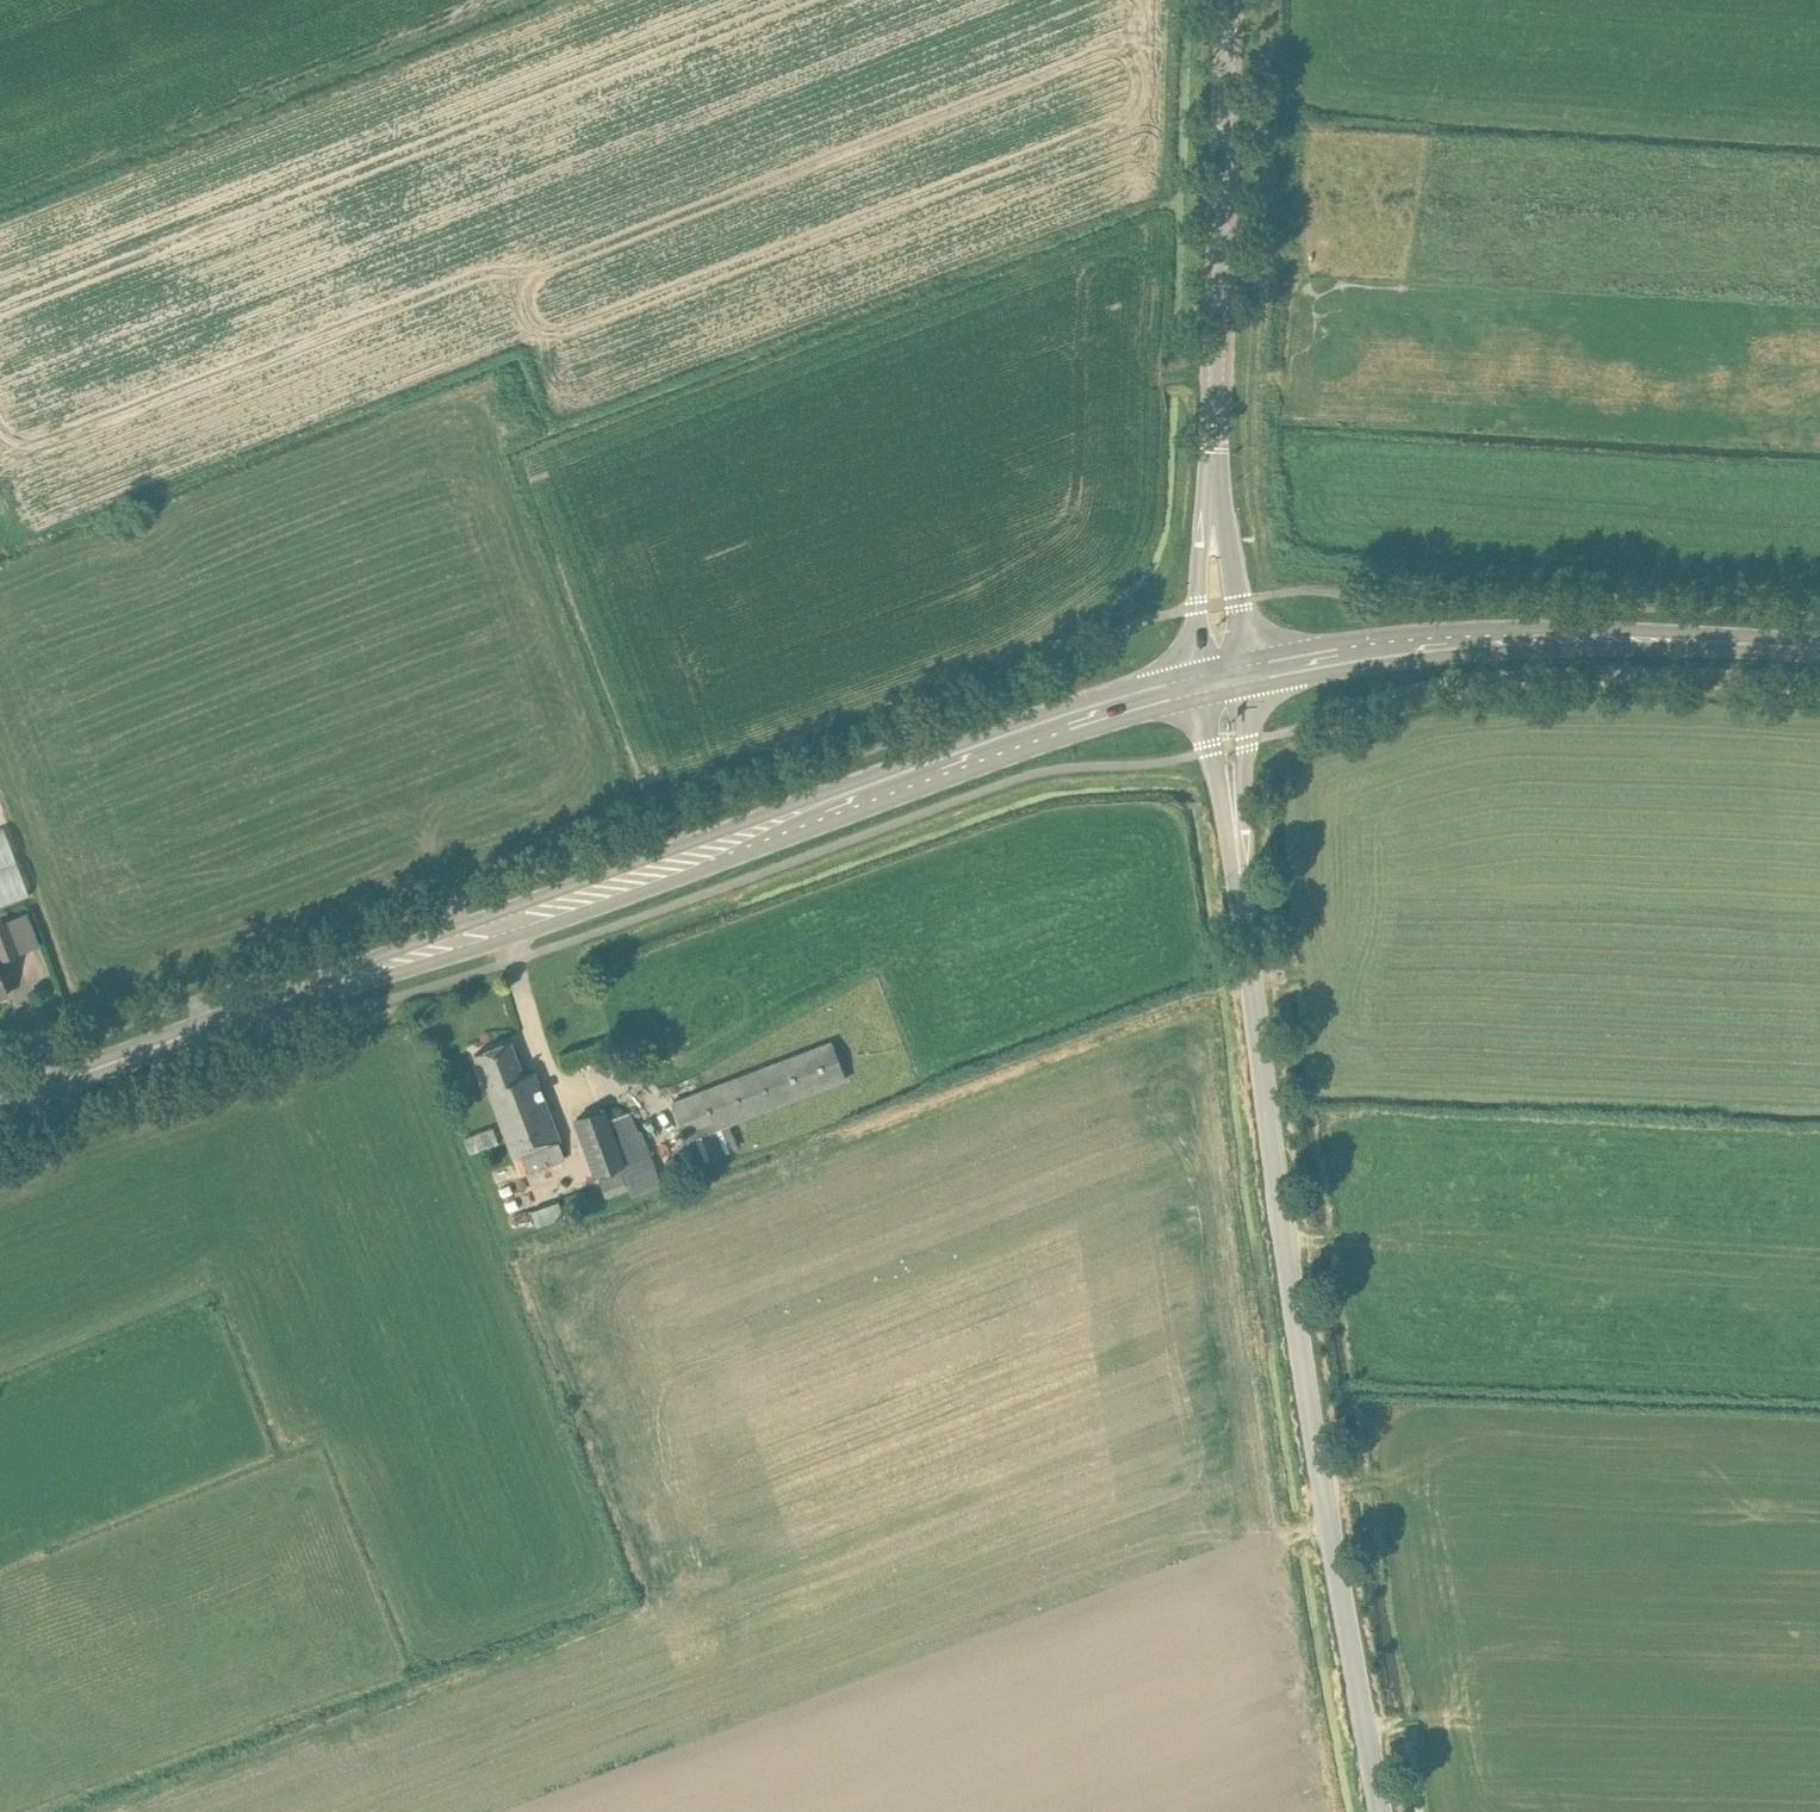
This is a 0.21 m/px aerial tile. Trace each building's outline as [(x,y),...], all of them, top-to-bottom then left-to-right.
[(0,836),(0,909),(30,900),(10,833),(0,836)] [(24,951),(11,918),(0,922),(0,960),(24,951)] [(670,1101),(686,1140),(695,1164),(737,1149),(728,1124),(846,1079),(830,1040),(670,1101)] [(474,1054),(514,1158),(521,1175),(564,1158),(558,1141),(559,1140),(532,1071),(522,1074),(509,1041),(474,1054)] [(604,1106),(572,1118),(594,1176),(620,1166),(631,1196),(661,1185),(640,1128),(637,1129),(630,1110),(608,1118),(604,1106)] [(621,1170),(598,1179),(605,1198),(628,1189),(621,1170)] [(559,1201),(531,1211),(536,1226),(564,1216),(559,1201)]
